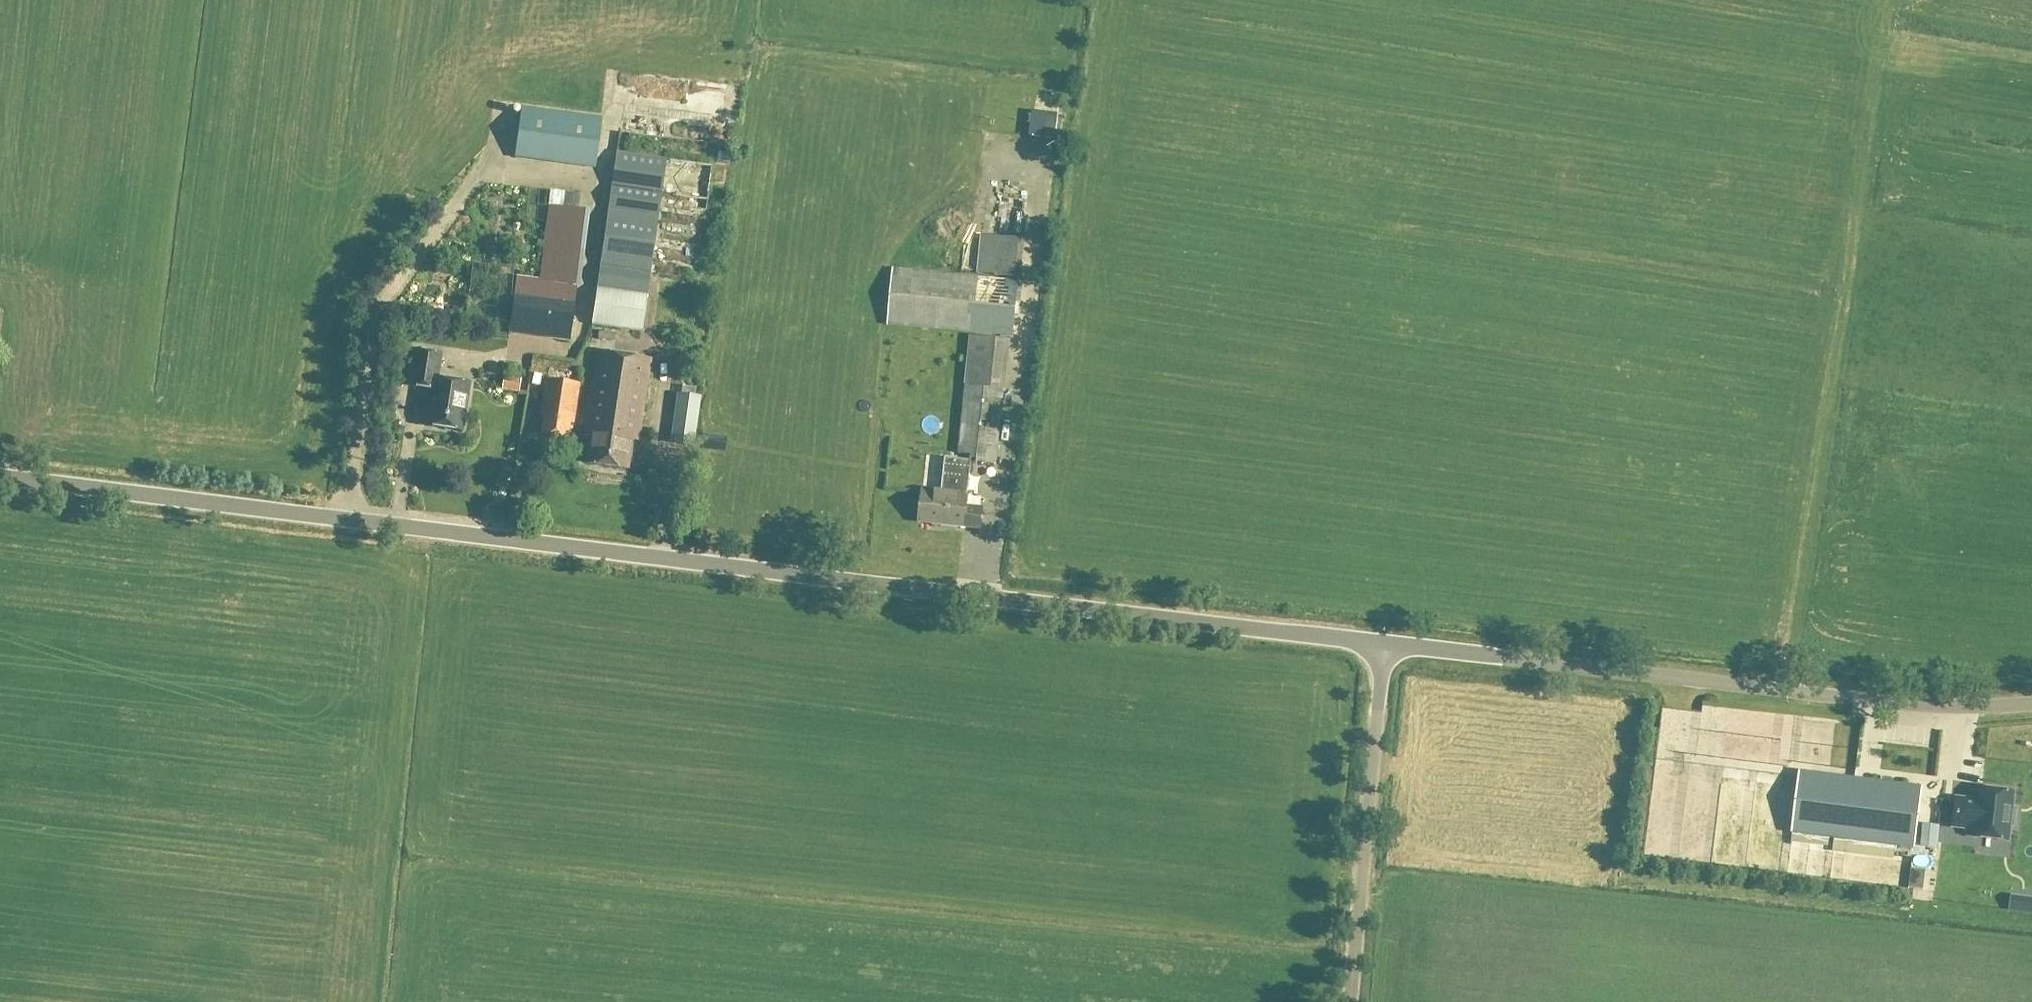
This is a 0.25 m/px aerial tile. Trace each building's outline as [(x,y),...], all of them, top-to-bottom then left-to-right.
[(593,172),(599,120),(521,110),(514,161),(593,172)] [(1045,115),(1029,113),(1026,138),(1042,140),(1053,142),(1056,116),(1045,114),(1045,115)] [(693,283),(710,168),(626,156),(627,136),(617,134),(615,154),(591,326),(640,333),(648,276),(693,283)] [(549,193),(547,208),(577,212),(579,197),(556,194),(549,193)] [(537,283),(576,288),(585,212),(577,212),(547,208),(537,283)] [(1008,338),(1014,284),(891,272),(886,327),(1008,338)] [(568,344),(576,288),(537,283),(515,280),(508,336),(568,344)] [(918,524),(963,529),(980,531),(982,515),(965,513),(966,498),(965,498),(969,464),(993,467),(1007,344),(968,339),(955,462),(943,461),(940,496),(921,494),(918,524)] [(460,434),(468,386),(436,381),(440,358),(413,354),(408,388),(428,391),(427,397),(428,397),(423,428),(460,434)] [(636,444),(649,363),(595,354),(580,442),(586,443),(583,465),(626,472),(630,443),(636,444)] [(517,394),(519,382),(503,380),(501,392),(517,394)] [(571,427),(577,387),(543,382),(537,422),(541,422),(539,436),(566,441),(568,426),(571,427)] [(691,449),(698,400),(676,397),(668,446),(691,449)] [(715,452),(717,440),(702,438),(700,450),(715,452)] [(1694,724),(1693,733),(1771,736),(1771,726),(1694,724)] [(1787,739),(1784,763),(1858,772),(1861,749),(1787,739)] [(1965,756),(1965,760),(1951,760),(1952,787),(2009,786),(2008,754),(1965,756)] [(1919,788),(1798,773),(1790,834),(1911,850),(1919,788)] [(1954,800),(1951,828),(1975,831),(1974,839),(2006,842),(2008,826),(2012,827),(2014,811),(2010,811),(2011,795),(1980,791),(1978,803),(1954,800)] [(1921,826),(1919,849),(1935,850),(1938,827),(1921,826)]
